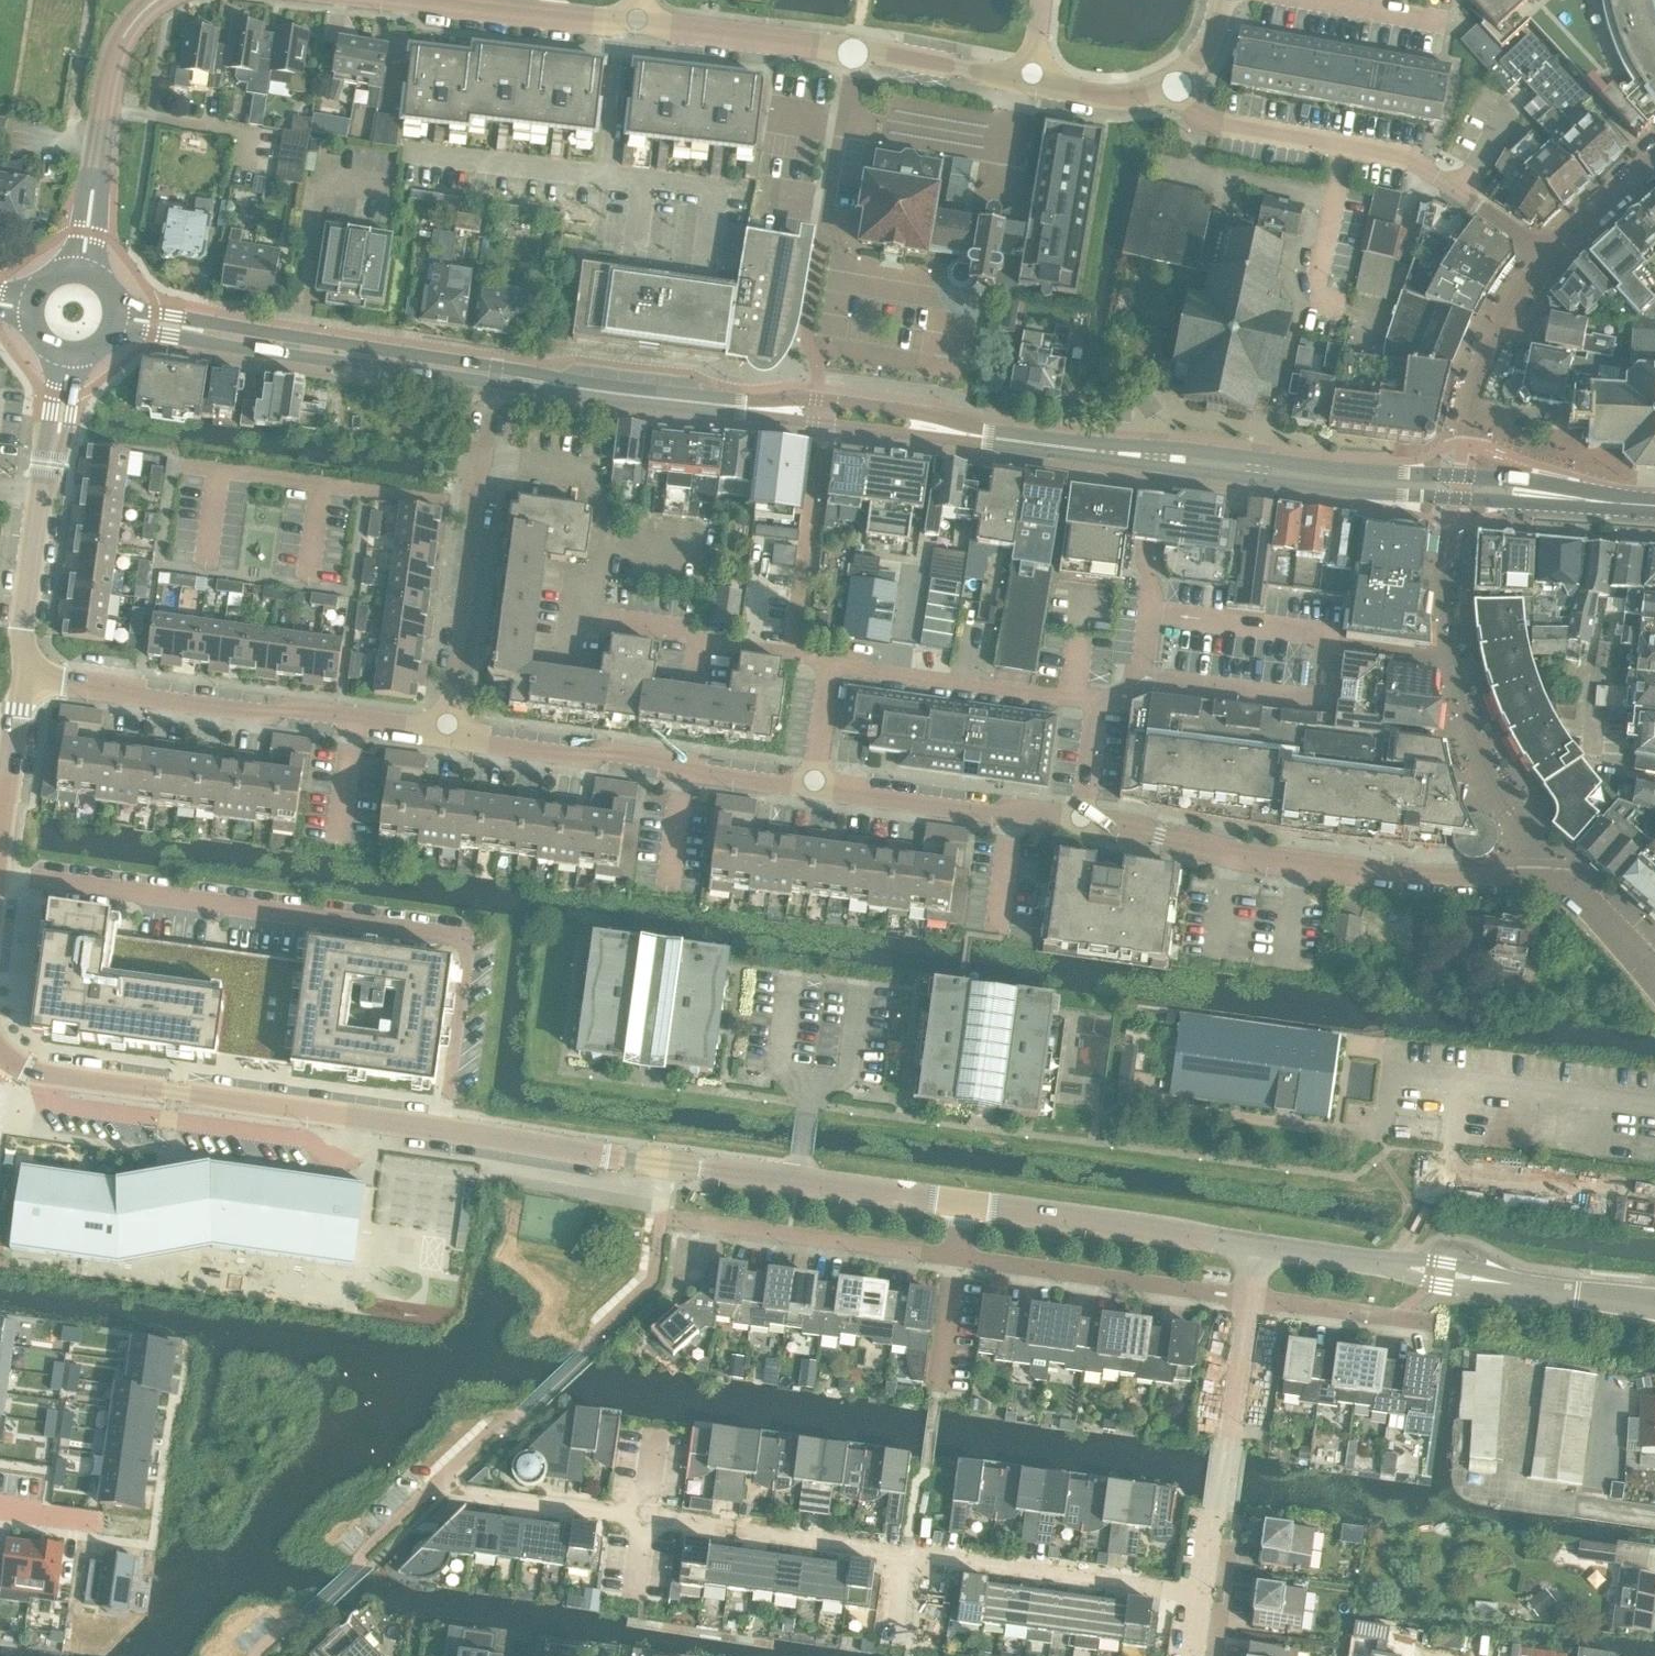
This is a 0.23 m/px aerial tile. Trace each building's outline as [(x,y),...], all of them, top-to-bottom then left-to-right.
[(1460,41),(1508,93),(1518,83),(1500,63),(1507,57),(1500,49),(1530,23),(1637,139),(1654,122),(1654,0),(1467,0),(1486,21),(1479,27),(1478,25),(1460,41)] [(253,94),(249,125),(263,127),(271,71),(270,71),(272,62),(259,60),(264,25),(232,21),(229,47),(216,45),(215,56),(227,58),(226,68),(237,69),(236,77),(240,83),(248,84),(247,94),(253,94)] [(211,75),(209,89),(223,91),(226,68),(227,58),(215,56),(216,45),(218,32),(186,27),(180,69),(177,68),(174,87),(188,89),(190,72),(211,75)] [(277,27),(272,62),(270,71),(271,71),(292,74),(290,91),(304,93),(306,75),(302,75),(308,32),(277,27)] [(1241,29),(1234,66),(1231,84),(1252,88),(1262,33),(1241,29)] [(1262,33),(1252,88),(1273,92),(1283,38),(1262,33)] [(1507,57),(1500,63),(1518,83),(1521,80),(1539,99),(1525,111),(1537,124),(1590,182),(1622,153),(1582,109),(1590,101),(1530,36),(1507,57)] [(1283,38),(1273,92),(1294,96),(1304,41),(1293,40),(1283,38)] [(343,83),(356,85),(363,43),(341,39),(335,68),(332,68),(327,100),(336,102),(343,83)] [(1304,41),(1294,96),(1315,100),(1325,45),(1304,41)] [(363,43),(356,85),(370,87),(370,107),(379,109),(385,76),(382,76),(387,47),(363,43)] [(1325,45),(1315,100),(1336,104),(1346,49),(1325,45)] [(467,120),(471,121),(500,124),(496,151),(506,152),(510,125),(532,128),(540,56),(476,49),(475,58),(467,120)] [(1346,49),(1336,104),(1357,107),(1367,53),(1346,49)] [(412,50),(404,119),(403,122),(436,126),(433,144),(444,145),(446,127),(469,130),(471,121),(467,120),(475,58),(412,50)] [(1367,53),(1357,107),(1377,111),(1387,56),(1367,53)] [(540,56),(532,128),(554,130),(550,157),(561,159),(564,131),(596,135),(604,64),(540,56)] [(1387,56),(1377,111),(1399,115),(1409,60),(1387,56)] [(1409,60),(1399,115),(1419,119),(1429,64),(1409,60)] [(1429,64),(1419,119),(1440,123),(1450,68),(1429,64)] [(628,114),(622,166),(632,167),(636,138),(660,141),(657,170),(667,171),(670,142),(692,145),(700,73),(636,66),(631,115),(629,114),(628,114)] [(700,73),(692,145),(714,147),(710,176),(721,177),(724,149),(748,151),(745,180),(757,181),(762,152),(756,152),(765,81),(700,73)] [(315,115),(312,133),(331,136),(334,118),(315,115)] [(371,145),(387,147),(400,148),(403,122),(404,119),(374,116),(371,145)] [(283,131),(281,146),(306,150),(311,119),(293,117),(291,132),(283,131)] [(867,179),(862,211),(867,212),(862,244),(885,248),(884,251),(903,254),(903,251),(927,255),(927,251),(966,258),(965,266),(958,266),(956,266),(954,268),(953,269),(952,271),(951,273),(951,275),(951,277),(951,280),(952,282),(953,283),(955,285),(957,286),(959,287),(961,287),(963,287),(965,287),(967,286),(969,285),(971,283),(994,287),(994,285),(1004,287),(1003,293),(1017,296),(1019,287),(1042,291),(1041,295),(1041,296),(1042,297),(1042,298),(1043,299),(1044,300),(1045,300),(1046,300),(1047,300),(1049,300),(1050,300),(1051,299),(1051,298),(1052,297),(1053,293),(1076,297),(1076,296),(1103,134),(1078,130),(1076,127),(1073,126),(1070,128),(1045,124),(1029,219),(1025,218),(1026,214),(1011,211),(1010,216),(1001,214),(1001,213),(998,209),(992,208),(988,211),(986,222),(933,213),(941,167),(918,163),(914,157),(906,156),(900,160),(877,156),(873,180),(867,179)] [(1508,154),(1559,211),(1564,205),(1562,201),(1566,199),(1569,200),(1586,185),(1550,146),(1546,150),(1530,133),(1508,154)] [(308,151),(319,153),(322,141),(311,139),(308,151)] [(281,146),(278,164),(304,168),(306,150),(281,146)] [(1493,184),(1485,196),(1529,226),(1536,220),(1542,226),(1545,224),(1543,222),(1545,219),(1550,219),(1559,211),(1508,154),(1504,151),(1494,168),(1505,180),(1498,187),(1493,184)] [(953,158),(946,201),(965,205),(973,161),(953,158)] [(301,185),(304,168),(278,164),(275,181),(301,185)] [(18,223),(21,203),(28,204),(29,197),(31,198),(33,182),(10,179),(10,180),(0,179),(0,221),(18,223)] [(1177,366),(1174,379),(1189,382),(1187,396),(1183,396),(1183,399),(1209,405),(1207,411),(1226,415),(1228,409),(1253,415),(1254,412),(1252,412),(1254,397),(1271,401),(1274,388),(1277,389),(1293,317),(1288,316),(1291,304),(1276,301),(1279,286),(1282,287),(1282,284),(1273,282),(1282,246),(1282,243),(1284,234),(1296,237),(1303,208),(1264,200),(1258,226),(1210,215),(1214,197),(1212,197),(1211,198),(1142,182),(1142,181),(1139,181),(1123,255),(1139,259),(1140,258),(1195,270),(1197,272),(1199,271),(1214,274),(1209,300),(1206,302),(1191,298),(1191,295),(1189,295),(1173,365),(1177,366)] [(1376,188),(1373,199),(1397,205),(1400,193),(1376,188)] [(484,202),(411,191),(410,199),(482,210),(483,202),(484,202)] [(1639,210),(1654,228),(1654,201),(1651,196),(1637,208),(1639,210)] [(1373,199),(1370,210),(1395,216),(1397,205),(1373,199)] [(213,218),(212,218),(214,204),(197,201),(195,215),(167,210),(159,256),(160,257),(163,262),(173,263),(178,259),(200,263),(206,259),(213,218)] [(1420,228),(1498,272),(1509,258),(1508,245),(1463,214),(1434,204),(1425,207),(1420,228)] [(1370,210),(1367,222),(1392,228),(1395,216),(1370,210)] [(1644,266),(1653,257),(1650,254),(1651,254),(1654,250),(1654,228),(1639,210),(1636,213),(1631,214),(1626,219),(1623,224),(1614,233),(1612,232),(1644,266)] [(481,221),(458,217),(455,230),(479,234),(481,221)] [(491,224),(494,232),(502,233),(507,227),(505,219),(497,217),(491,224)] [(1360,252),(1364,253),(1395,261),(1399,262),(1406,231),(1392,228),(1367,222),(1360,252)] [(326,226),(319,271),(316,293),(327,295),(325,306),(364,312),(366,300),(382,303),(393,237),(326,226)] [(1435,270),(1484,294),(1496,275),(1498,272),(1420,228),(1413,260),(1435,270)] [(222,288),(248,292),(256,247),(241,244),(243,231),(232,230),(222,288)] [(456,234),(450,233),(442,232),(439,254),(453,257),(456,234)] [(1619,297),(1637,318),(1654,319),(1654,267),(1650,272),(1644,266),(1612,232),(1587,255),(1622,294),(1619,297)] [(583,265),(573,339),(725,360),(756,365),(754,361),(752,357),(751,353),(750,349),(749,345),(786,348),(788,341),(790,335),(792,330),(793,325),(794,320),(795,316),(803,272),(805,257),(806,254),(808,243),(747,233),(738,287),(736,287),(736,286),(583,265)] [(256,247),(248,292),(274,296),(281,250),(256,247)] [(536,263),(553,265),(554,251),(538,249),(536,263)] [(1364,253),(1354,292),(1386,299),(1395,261),(1364,253)] [(1566,278),(1593,308),(1600,302),(1602,298),(1605,301),(1608,299),(1617,308),(1617,321),(1628,320),(1628,317),(1637,318),(1619,297),(1583,259),(1566,278)] [(1484,294),(1435,270),(1413,260),(1402,293),(1421,299),(1422,297),(1473,316),(1484,294)] [(421,321),(442,325),(451,270),(430,266),(421,321)] [(451,270),(442,325),(464,328),(472,273),(451,270)] [(1586,314),(1593,308),(1566,278),(1548,300),(1549,308),(1557,310),(1563,307),(1568,312),(1574,312),(1580,307),(1586,314)] [(474,330),(511,336),(517,305),(533,307),(535,294),(481,285),(474,330)] [(1402,293),(1387,336),(1416,341),(1413,363),(1451,369),(1473,316),(1422,297),(1421,299),(1402,293)] [(1586,353),(1586,357),(1601,359),(1602,358),(1612,360),(1615,341),(1592,337),(1591,339),(1585,338),(1588,322),(1551,315),(1544,320),(1542,329),(1547,335),(1545,346),(1586,353)] [(1586,403),(1582,403),(1582,406),(1573,406),(1570,403),(1567,405),(1570,407),(1571,413),(1573,414),(1573,422),(1570,424),(1570,425),(1568,425),(1568,428),(1586,429),(1586,442),(1585,442),(1585,446),(1587,449),(1593,448),(1619,450),(1623,450),(1623,451),(1624,451),(1623,457),(1625,461),(1626,461),(1633,467),(1633,469),(1636,471),(1637,470),(1654,470),(1654,319),(1637,318),(1628,317),(1630,370),(1636,370),(1635,372),(1629,379),(1627,379),(1626,383),(1627,383),(1626,388),(1625,388),(1625,390),(1622,390),(1621,391),(1594,390),(1594,389),(1589,389),(1588,394),(1590,395),(1589,403),(1588,403),(1587,407),(1585,407),(1586,403)] [(1053,338),(1023,333),(1014,392),(1038,396),(1042,401),(1048,403),(1054,403),(1057,399),(1060,399),(1071,330),(1055,327),(1053,338)] [(1450,371),(1451,369),(1413,363),(1416,341),(1387,336),(1385,343),(1383,361),(1341,355),(1338,371),(1328,427),(1337,429),(1337,431),(1422,441),(1436,431),(1450,371)] [(1328,345),(1324,369),(1338,371),(1341,355),(1343,348),(1328,345)] [(1510,380),(1503,384),(1501,393),(1507,401),(1513,402),(1519,398),(1525,406),(1532,400),(1570,407),(1567,405),(1570,403),(1573,406),(1582,406),(1582,403),(1586,403),(1587,398),(1584,397),(1588,377),(1598,378),(1601,359),(1586,357),(1585,361),(1532,351),(1528,354),(1525,350),(1520,349),(1515,352),(1510,380)] [(144,359),(137,411),(201,421),(201,419),(204,395),(208,368),(144,359)] [(204,395),(201,419),(214,420),(215,410),(236,413),(239,393),(245,394),(247,377),(240,376),(241,372),(223,370),(222,373),(213,372),(209,395),(204,395)] [(1297,397),(1293,421),(1296,422),(1298,425),(1306,426),(1309,424),(1313,425),(1314,421),(1325,423),(1332,383),(1302,377),(1300,380),(1292,378),(1289,396),(1297,397)] [(258,405),(255,425),(283,429),(283,424),(299,426),(299,431),(319,434),(321,418),(325,418),(327,406),(315,404),(314,407),(303,406),(306,382),(285,379),(285,381),(266,379),(262,406),(258,405)] [(245,403),(241,427),(254,429),(255,425),(258,405),(245,403)] [(619,423),(614,463),(637,465),(635,483),(648,484),(654,429),(647,427),(647,426),(619,423)] [(654,429),(648,484),(656,485),(657,475),(667,477),(669,477),(675,430),(654,428),(654,429)] [(664,506),(662,517),(689,520),(689,519),(698,520),(700,505),(700,504),(691,503),(699,433),(675,430),(669,477),(667,477),(664,506)] [(700,504),(700,505),(716,506),(717,495),(718,495),(724,436),(705,434),(699,433),(691,503),(700,504)] [(724,436),(718,495),(736,497),(749,499),(755,439),(726,435),(725,436),(724,436)] [(757,439),(749,509),(801,515),(802,508),(810,445),(785,442),(759,439),(757,439)] [(81,460),(79,470),(126,477),(130,453),(88,447),(86,461),(81,460)] [(854,451),(851,454),(836,452),(836,449),(835,448),(824,528),(833,529),(834,524),(839,524),(839,521),(857,523),(866,456),(864,456),(861,452),(854,451)] [(891,455),(891,456),(868,453),(867,453),(866,456),(857,523),(858,523),(860,512),(869,514),(866,537),(909,543),(912,520),(922,521),(930,462),(907,459),(907,458),(906,457),(892,455),(891,455)] [(931,492),(925,535),(939,537),(942,517),(942,511),(957,512),(956,519),(972,521),(973,509),(975,509),(982,469),(980,468),(980,469),(980,473),(975,472),(976,468),(962,466),(959,464),(950,463),(947,464),(943,464),(939,463),(937,463),(933,492),(931,492)] [(152,467),(150,480),(161,482),(163,469),(152,467)] [(973,521),(965,578),(983,581),(987,559),(1002,548),(1014,550),(1026,472),(1025,472),(1024,472),(995,468),(995,467),(994,467),(993,471),(983,469),(982,469),(975,509),(973,521)] [(83,482),(81,495),(123,500),(126,477),(79,470),(78,481),(83,482)] [(624,471),(614,470),(612,485),(622,486),(624,471)] [(1051,568),(1064,485),(1061,478),(1026,472),(1014,550),(995,666),(1033,672),(1037,673),(1034,672),(1047,587),(1044,586),(1047,570),(1047,567),(1051,568)] [(159,495),(161,482),(150,480),(148,493),(159,495)] [(1061,572),(1123,580),(1133,494),(1072,486),(1061,572)] [(74,508),(73,517),(120,524),(123,500),(81,495),(79,509),(74,508)] [(1133,539),(1148,541),(1166,544),(1164,560),(1165,570),(1169,580),(1227,588),(1234,524),(1232,519),(1229,513),(1228,511),(1224,507),(1225,500),(1183,495),(1180,500),(1151,496),(1138,495),(1133,539)] [(490,663),(488,677),(493,684),(507,686),(513,686),(511,696),(510,707),(542,711),(548,712),(556,713),(578,716),(585,717),(593,718),(604,719),(604,717),(615,718),(622,719),(629,720),(639,722),(639,724),(651,726),(658,727),(666,728),(689,731),(696,732),(703,733),(726,736),(733,737),(741,738),(771,742),(772,731),(774,720),(780,721),(785,684),(779,683),(781,672),(782,662),(763,659),(744,657),(735,655),(729,695),(729,700),(719,699),(700,697),(663,692),(646,689),(646,687),(647,679),(654,680),(659,645),(633,641),(606,638),(601,672),(609,674),(608,682),(608,684),(590,682),(571,679),(552,677),(533,674),(525,673),(527,661),(529,642),(532,623),(534,606),(537,587),(539,568),(540,558),(546,559),(562,561),(563,555),(576,557),(586,559),(586,557),(589,539),(592,517),(585,517),(587,508),(578,507),(568,505),(519,498),(518,507),(511,506),(507,538),(506,545),(505,552),(504,563),(502,574),(501,582),(500,590),(499,601),(497,612),(496,619),(495,627),(492,648),(491,656),(490,663)] [(1236,526),(1226,607),(1238,608),(1249,610),(1264,612),(1267,588),(1277,507),(1250,503),(1249,503),(1246,528),(1236,526)] [(400,504),(396,528),(444,535),(445,525),(439,524),(441,510),(400,504)] [(1277,507),(1267,588),(1289,590),(1294,591),(1303,510),(1277,507)] [(703,519),(713,520),(713,509),(704,508),(703,519)] [(1303,510),(1294,591),(1322,594),(1325,568),(1329,569),(1335,514),(1303,510)] [(370,511),(368,525),(380,526),(381,513),(370,511)] [(146,514),(144,527),(155,529),(156,516),(146,514)] [(1325,568),(1322,594),(1351,598),(1360,522),(1355,521),(1355,516),(1335,514),(1329,569),(1325,568)] [(77,529),(75,542),(117,548),(120,524),(73,517),(71,528),(77,529)] [(1351,598),(1346,638),(1376,642),(1390,526),(1360,522),(1351,598)] [(367,538),(378,540),(380,526),(368,525),(367,538)] [(753,525),(752,535),(764,537),(765,526),(753,525)] [(765,526),(764,537),(775,538),(776,528),(765,526)] [(1390,526),(1376,642),(1430,650),(1430,620),(1425,620),(1429,594),(1422,592),(1422,579),(1427,545),(1425,545),(1421,530),(1390,526)] [(144,527),(143,540),(153,541),(155,529),(144,527)] [(396,528),(393,552),(435,558),(437,545),(442,545),(444,535),(396,528)] [(776,528),(775,538),(786,539),(788,529),(776,528)] [(788,529),(786,539),(798,541),(799,530),(788,529)] [(1473,593),(1499,596),(1504,537),(1480,535),(1476,539),(1473,593)] [(1504,537),(1499,596),(1499,602),(1533,601),(1535,540),(1504,537)] [(1535,540),(1533,601),(1532,606),(1533,619),(1533,629),(1535,629),(1567,629),(1569,629),(1569,619),(1555,619),(1556,608),(1569,608),(1572,601),(1573,588),(1577,588),(1582,577),(1584,544),(1535,540)] [(68,554),(66,565),(114,571),(117,548),(75,542),(73,555),(68,554)] [(773,544),(772,555),(783,556),(785,546),(773,544)] [(1569,613),(1569,619),(1569,629),(1567,629),(1565,656),(1565,659),(1579,662),(1582,642),(1589,644),(1596,611),(1606,612),(1608,598),(1614,561),(1617,561),(1619,546),(1588,544),(1585,577),(1569,613)] [(785,546),(783,556),(795,557),(796,547),(785,546)] [(1614,561),(1608,598),(1627,600),(1623,629),(1639,631),(1644,594),(1649,549),(1646,548),(1619,546),(1617,561),(1614,561)] [(934,548),(929,579),(931,579),(961,584),(962,584),(967,554),(934,548)] [(1644,594),(1654,596),(1654,550),(1649,549),(1644,594)] [(393,552),(390,576),(438,582),(439,572),(433,571),(435,558),(393,552)] [(772,555),(771,565),(782,566),(783,556),(772,555)] [(855,555),(851,579),(877,582),(880,559),(855,555)] [(783,556),(782,566),(794,567),(795,557),(783,556)] [(364,559),(362,572),(373,573),(375,560),(364,559)] [(140,562),(138,575),(148,576),(150,563),(140,562)] [(71,576),(69,589),(110,595),(114,571),(66,565),(65,575),(71,576)] [(362,572),(360,585),(371,587),(373,573),(362,572)] [(136,588),(147,589),(148,576),(138,575),(136,588)] [(169,586),(182,588),(183,577),(171,575),(169,586)] [(390,576),(387,600),(428,605),(430,592),(436,593),(438,582),(390,576)] [(183,577),(182,588),(195,590),(196,579),(183,577)] [(851,579),(843,638),(890,644),(898,585),(877,582),(851,579)] [(929,592),(959,597),(961,584),(931,579),(929,592)] [(216,592),(229,594),(230,584),(217,582),(216,592)] [(230,584),(229,594),(242,596),(243,585),(230,584)] [(263,599),(276,600),(277,590),(264,588),(263,599)] [(718,588),(715,609),(713,624),(738,627),(743,592),(718,588)] [(61,602),(60,612),(107,619),(110,595),(69,589),(67,603),(61,602)] [(277,590),(276,600),(289,602),(290,591),(277,590)] [(959,597),(929,592),(927,605),(957,610),(959,597)] [(310,605),(323,607),(324,596),(311,594),(310,605)] [(1639,631),(1638,639),(1640,639),(1654,641),(1654,596),(1644,594),(1639,631)] [(324,596),(323,607),(336,608),(337,598),(324,596)] [(387,600),(384,623),(431,630),(432,619),(427,619),(428,605),(387,600)] [(1473,603),(1476,631),(1478,642),(1480,654),(1531,645),(1533,629),(1533,619),(1532,606),(1533,601),(1499,602),(1473,603)] [(925,618),(955,623),(957,610),(927,605),(925,618)] [(358,606),(356,619),(367,621),(368,608),(358,606)] [(133,609),(131,622),(142,623),(143,610),(133,609)] [(62,637),(104,642),(107,619),(60,612),(58,622),(64,623),(62,637)] [(828,616),(814,614),(810,640),(825,642),(828,616)] [(154,616),(148,658),(162,660),(161,666),(171,667),(178,619),(154,616)] [(955,623),(925,618),(922,631),(953,636),(955,623)] [(178,619),(171,667),(181,668),(182,662),(195,664),(201,623),(178,619)] [(356,619),(354,633),(365,634),(367,621),(356,619)] [(129,635),(140,636),(142,623),(131,622),(129,635)] [(201,623),(195,664),(209,666),(208,672),(218,673),(224,626),(201,623)] [(384,623),(380,647),(422,652),(424,639),(429,640),(431,630),(384,623)] [(224,626),(218,673),(228,675),(229,669),(242,671),(248,629),(224,626)] [(1621,638),(1620,644),(1633,646),(1635,639),(1638,639),(1639,631),(1623,629),(1615,628),(1614,637),(1621,638)] [(248,629),(242,671),(256,673),(255,678),(265,679),(271,632),(248,629)] [(1533,629),(1531,645),(1531,656),(1541,656),(1565,656),(1567,629),(1535,629),(1533,629)] [(951,649),(953,636),(922,631),(920,644),(951,649)] [(271,632),(265,679),(275,681),(276,675),(289,677),(295,635),(271,632)] [(295,635),(289,677),(303,679),(302,685),(312,686),(318,639),(295,635)] [(318,639),(312,686),(322,687),(323,681),(337,683),(342,642),(318,639)] [(1632,662),(1630,673),(1654,674),(1654,641),(1640,639),(1637,662),(1632,662)] [(1595,666),(1608,668),(1611,644),(1599,642),(1595,666)] [(1531,645),(1480,654),(1482,665),(1485,677),(1490,690),(1495,704),(1501,702),(1550,683),(1541,656),(1531,656),(1531,645)] [(380,647),(377,670),(425,677),(426,666),(420,665),(422,652),(380,647)] [(352,654),(350,667),(360,668),(362,655),(352,654)] [(1343,654),(1334,730),(1348,733),(1353,692),(1435,702),(1435,693),(1434,692),(1434,673),(1391,667),(1391,661),(1343,654)] [(350,667),(348,680),(359,681),(360,668),(350,667)] [(377,670),(374,694),(416,700),(418,686),(423,687),(425,677),(377,670)] [(1633,710),(1633,708),(1654,709),(1654,674),(1630,673),(1627,686),(1627,687),(1625,709),(1633,710)] [(1501,702),(1495,704),(1502,720),(1506,729),(1511,739),(1517,736),(1555,718),(1556,698),(1550,683),(1501,702)] [(1595,707),(1607,708),(1608,687),(1597,686),(1595,707)] [(869,735),(868,739),(874,740),(872,749),(902,753),(901,766),(1046,786),(1055,716),(850,688),(849,689),(840,688),(839,699),(848,701),(843,732),(869,735)] [(1353,692),(1348,733),(1367,735),(1393,738),(1395,727),(1437,732),(1440,704),(1435,703),(1435,702),(1353,692)] [(1556,696),(1556,719),(1576,720),(1577,697),(1556,696)] [(1437,762),(1434,743),(1393,738),(1367,735),(1348,733),(1334,730),(1316,728),(1317,717),(1152,697),(1132,704),(1120,800),(1194,816),(1305,834),(1364,841),(1385,843),(1445,849),(1444,840),(1444,834),(1445,827),(1448,821),(1453,814),(1447,800),(1443,785),(1439,773),(1437,762)] [(60,707),(58,721),(58,722),(79,725),(81,710),(60,707)] [(1634,754),(1654,757),(1654,709),(1633,708),(1633,710),(1634,710),(1632,729),(1628,729),(1627,739),(1636,740),(1634,754)] [(1627,721),(1627,711),(1607,709),(1607,720),(1627,721)] [(81,710),(79,725),(101,728),(103,713),(81,710)] [(1517,736),(1511,739),(1515,747),(1518,753),(1521,758),(1525,764),(1530,771),(1535,778),(1539,784),(1543,788),(1549,798),(1553,803),(1581,783),(1595,779),(1589,772),(1582,762),(1583,761),(1583,760),(1581,761),(1560,729),(1561,720),(1555,720),(1555,718),(1517,736)] [(49,746),(42,800),(75,804),(77,805),(78,796),(96,798),(116,801),(136,803),(156,806),(196,811),(216,814),(236,816),(256,819),(274,822),(273,830),(274,830),(294,833),(297,815),(298,809),(300,793),(301,781),(302,780),(304,760),(270,756),(269,766),(272,772),(94,748),(98,744),(100,733),(66,728),(63,748),(54,747),(49,746)] [(271,750),(291,753),(293,739),(273,736),(271,750)] [(114,749),(124,751),(126,739),(116,737),(114,749)] [(126,739),(124,751),(134,752),(136,740),(126,739)] [(293,739),(291,753),(311,756),(313,742),(293,739)] [(154,755),(163,756),(165,744),(156,743),(154,755)] [(165,744),(163,756),(173,758),(175,745),(165,744)] [(194,760),(203,762),(205,749),(195,748),(194,760)] [(205,749),(203,762),(213,763),(215,751),(205,749)] [(383,766),(403,768),(405,754),(385,752),(383,766)] [(232,766),(243,767),(244,755),(234,754),(232,766)] [(405,754),(403,768),(424,771),(425,757),(405,754)] [(1634,769),(1654,773),(1654,757),(1634,754),(1634,755),(1636,756),(1634,769)] [(244,755),(243,767),(253,768),(254,756),(244,755)] [(381,826),(378,846),(398,849),(401,849),(402,840),(419,842),(439,844),(459,847),(479,849),(499,852),(519,855),(539,857),(559,860),(578,863),(596,865),(595,876),(597,876),(632,880),(638,826),(639,826),(633,825),(624,824),(627,804),(593,799),(591,809),(596,815),(417,791),(421,787),(423,777),(388,772),(386,791),(386,792),(384,804),(381,821),(381,826)] [(1615,801),(1618,802),(1619,801),(1620,785),(1619,785),(1620,778),(1606,776),(1595,779),(1581,783),(1553,803),(1552,803),(1554,805),(1555,808),(1556,812),(1556,815),(1555,820),(1554,822),(1553,825),(1551,827),(1573,846),(1612,801),(1615,801)] [(594,793),(615,796),(617,783),(595,780),(594,793)] [(437,793),(447,794),(449,782),(439,781),(437,793)] [(449,782),(447,794),(457,795),(459,784),(449,782)] [(1619,801),(1637,810),(1638,810),(1654,814),(1654,785),(1636,782),(1635,788),(1620,785),(1619,801)] [(617,783),(615,796),(636,799),(638,786),(617,783)] [(476,798),(486,799),(488,788),(478,787),(476,798)] [(488,788),(486,799),(496,801),(497,789),(488,788)] [(516,803),(526,805),(527,793),(517,792),(516,803)] [(527,793),(526,805),(536,806),(537,795),(527,793)] [(715,810),(735,813),(737,799),(717,796),(715,810)] [(555,809),(565,810),(566,798),(556,797),(555,809)] [(566,798),(565,810),(575,811),(577,800),(566,798)] [(737,799),(735,813),(755,816),(757,802),(737,799)] [(1619,801),(1618,802),(1576,849),(1619,887),(1641,858),(1650,845),(1626,824),(1637,810),(1619,801)] [(1452,841),(1453,843),(1453,845),(1454,847),(1455,848),(1456,850),(1457,852),(1459,853),(1462,856),(1466,858),(1469,859),(1471,859),(1474,860),(1477,859),(1480,858),(1482,858),(1484,857),(1486,856),(1488,855),(1489,853),(1491,852),(1492,850),(1493,849),(1494,847),(1495,845),(1496,843),(1496,841),(1496,839),(1497,837),(1496,835),(1496,833),(1496,831),(1495,829),(1494,828),(1493,826),(1492,824),(1491,822),(1490,821),(1488,820),(1485,817),(1483,817),(1480,815),(1478,815),(1476,815),(1472,815),(1470,815),(1466,816),(1465,817),(1461,819),(1460,820),(1458,822),(1457,823),(1456,824),(1454,828),(1453,830),(1453,831),(1452,833),(1452,835),(1452,837),(1452,839),(1452,841)] [(710,890),(710,891),(729,894),(731,894),(733,885),(751,887),(770,890),(790,892),(810,895),(830,898),(850,900),(870,903),(890,906),(910,908),(927,911),(926,920),(928,920),(961,925),(968,871),(964,871),(955,869),(958,850),(924,845),(922,855),(927,861),(748,837),(752,833),(754,822),(720,817),(717,837),(717,838),(715,849),(713,866),(712,872),(710,890)] [(924,839),(946,842),(948,828),(926,825),(924,839)] [(768,838),(778,840),(779,828),(770,826),(768,838)] [(779,828),(778,840),(787,841),(789,829),(779,828)] [(948,828),(946,842),(967,845),(969,831),(948,828)] [(809,831),(808,844),(817,845),(819,833),(809,831)] [(819,833),(817,845),(827,846),(829,834),(819,833)] [(848,849),(858,850),(859,838),(849,837),(848,849)] [(859,838),(858,850),(867,852),(869,840),(859,838)] [(1641,858),(1654,869),(1654,840),(1650,845),(1641,858)] [(887,854),(897,856),(898,843),(889,842),(887,854)] [(898,843),(897,856),(907,857),(908,845),(898,843)] [(1056,853),(1042,952),(1057,954),(1058,947),(1090,951),(1090,953),(1109,956),(1110,950),(1120,952),(1120,955),(1154,959),(1153,967),(1165,968),(1178,869),(1126,862),(1126,856),(1097,852),(1096,858),(1056,853)] [(1619,887),(1622,889),(1623,888),(1629,892),(1637,900),(1654,877),(1654,869),(1641,858),(1619,887)] [(1637,900),(1644,906),(1646,906),(1647,908),(1645,910),(1654,918),(1654,877),(1637,900)] [(113,918),(51,909),(33,1039),(217,1065),(218,1056),(246,1060),(246,1065),(435,1091),(453,966),(309,946),(306,968),(117,942),(118,933),(111,932),(113,918)] [(1359,946),(1362,920),(1336,916),(1332,943),(1359,946)] [(1501,969),(1502,969),(1502,972),(1523,975),(1524,966),(1527,965),(1531,964),(1533,962),(1534,960),(1535,958),(1535,955),(1535,952),(1534,950),(1532,949),(1530,947),(1533,930),(1464,920),(1461,938),(1487,941),(1484,960),(1502,963),(1501,969)] [(597,950),(582,1055),(591,1057),(592,1061),(602,1058),(625,1062),(626,1061),(639,1070),(645,1071),(650,1072),(666,1066),(665,1067),(690,1071),(699,1076),(701,1072),(710,1074),(725,967),(726,960),(727,952),(599,934),(598,942),(597,950)] [(1037,1117),(1049,1029),(1052,1006),(1053,998),(981,988),(935,982),(919,1102),(978,1109),(1037,1117)] [(1181,1016),(1169,1014),(1168,1022),(1180,1024),(1181,1016)] [(1330,1117),(1334,1086),(1341,1037),(1182,1015),(1170,1094),(1330,1117)] [(1121,1064),(1118,1082),(1132,1084),(1134,1066),(1121,1064)] [(11,1247),(11,1250),(119,1265),(119,1257),(213,1241),(212,1248),(355,1268),(355,1266),(352,1265),(356,1237),(344,1236),(351,1185),(366,1187),(366,1185),(211,1163),(117,1180),(22,1167),(22,1169),(37,1171),(30,1219),(19,1217),(14,1248),(11,1247)] [(716,1317),(716,1318),(723,1266),(722,1265),(719,1287),(703,1284),(701,1288),(698,1292),(696,1295),(692,1299),(689,1302),(685,1304),(686,1305),(679,1312),(676,1308),(651,1331),(673,1356),(705,1328),(714,1329),(716,1317)] [(723,1266),(716,1318),(732,1320),(731,1324),(751,1327),(758,1276),(747,1274),(748,1271),(735,1270),(733,1268),(729,1267),(726,1266),(723,1266)] [(758,1276),(751,1327),(769,1330),(769,1325),(787,1327),(794,1275),(790,1275),(786,1275),(783,1275),(779,1276),(768,1274),(768,1277),(758,1276)] [(794,1275),(787,1327),(802,1329),(801,1334),(821,1337),(828,1285),(818,1284),(818,1281),(806,1279),(803,1278),(800,1277),(797,1276),(794,1275)] [(828,1285),(821,1337),(839,1339),(840,1334),(857,1337),(864,1285),(861,1284),(857,1284),(853,1285),(850,1285),(839,1284),(838,1287),(828,1285)] [(864,1285),(857,1337),(873,1339),(872,1344),(892,1346),(899,1295),(888,1293),(888,1290),(877,1289),(874,1287),(871,1286),(868,1285),(864,1285)] [(899,1295),(892,1346),(907,1348),(907,1353),(907,1358),(908,1363),(909,1368),(910,1372),(912,1377),(914,1381),(923,1383),(935,1294),(931,1294),(928,1294),(924,1294),(920,1295),(909,1293),(909,1296),(899,1295)] [(984,1301),(977,1353),(994,1355),(994,1360),(1013,1363),(1020,1311),(1010,1310),(1010,1307),(998,1305),(996,1304),(993,1303),(990,1302),(987,1301),(984,1301)] [(1020,1311),(1013,1363),(1030,1365),(1029,1373),(1035,1379),(1046,1381),(1049,1363),(1056,1311),(1053,1310),(1049,1310),(1045,1311),(1042,1311),(1031,1310),(1031,1313),(1020,1311)] [(1056,1311),(1049,1363),(1065,1365),(1064,1370),(1084,1372),(1091,1321),(1080,1320),(1081,1317),(1069,1315),(1066,1314),(1063,1312),(1060,1312),(1056,1311)] [(10,1346),(14,1322),(5,1321),(0,1320),(0,1345),(10,1346)] [(1091,1321),(1084,1372),(1102,1375),(1103,1370),(1120,1372),(1127,1321),(1123,1320),(1120,1320),(1116,1321),(1113,1321),(1102,1320),(1101,1322),(1091,1321)] [(1127,1321),(1120,1372),(1136,1374),(1135,1379),(1155,1382),(1161,1331),(1151,1329),(1151,1326),(1140,1325),(1137,1323),(1133,1322),(1130,1321),(1127,1321)] [(64,1328),(62,1341),(71,1343),(73,1329),(64,1328)] [(73,1329),(71,1343),(80,1344),(82,1330),(73,1329)] [(1161,1331),(1155,1382),(1173,1384),(1173,1380),(1191,1382),(1195,1351),(1204,1332),(1201,1331),(1197,1330),(1194,1330),(1190,1330),(1187,1330),(1183,1331),(1172,1329),(1172,1332),(1161,1331)] [(129,1338),(125,1363),(172,1369),(176,1344),(129,1338)] [(1299,1402),(1319,1405),(1326,1353),(1316,1352),(1316,1349),(1304,1347),(1301,1346),(1297,1344),(1294,1343),(1290,1343),(1287,1343),(1283,1343),(1287,1364),(1283,1395),(1300,1397),(1299,1402)] [(7,1370),(10,1346),(0,1345),(0,1369),(7,1370)] [(1326,1353),(1319,1405),(1337,1407),(1338,1402),(1355,1405),(1362,1353),(1358,1352),(1354,1352),(1351,1352),(1347,1353),(1336,1352),(1336,1354),(1326,1353)] [(1362,1353),(1355,1405),(1370,1407),(1370,1412),(1389,1414),(1396,1363),(1386,1361),(1386,1358),(1374,1357),(1371,1355),(1368,1354),(1365,1353),(1362,1353)] [(1460,1419),(1473,1420),(1470,1459),(1496,1460),(1503,1357),(1477,1355),(1476,1373),(1463,1372),(1460,1419)] [(703,1358),(697,1364),(696,1371),(708,1373),(710,1358),(703,1358)] [(767,1360),(763,1383),(779,1385),(782,1362),(767,1360)] [(733,1374),(742,1375),(744,1362),(735,1361),(733,1374)] [(1396,1363),(1389,1414),(1406,1417),(1404,1435),(1431,1438),(1438,1387),(1429,1385),(1430,1383),(1439,1364),(1435,1363),(1431,1362),(1427,1362),(1423,1362),(1418,1363),(1407,1361),(1407,1364),(1396,1363)] [(55,1363),(53,1376),(63,1378),(65,1364),(55,1363)] [(122,1385),(122,1386),(159,1391),(158,1392),(169,1394),(169,1393),(172,1369),(125,1363),(122,1385)] [(71,1365),(69,1379),(79,1380),(81,1367),(71,1365)] [(1546,1369),(1532,1468),(1530,1478),(1580,1485),(1595,1376),(1546,1369)] [(862,1371),(853,1370),(852,1381),(861,1383),(862,1371)] [(53,1376),(51,1390),(61,1391),(63,1378),(53,1376)] [(1649,1377),(1635,1380),(1637,1390),(1651,1387),(1649,1377)] [(801,1387),(813,1388),(814,1380),(802,1378),(801,1387)] [(69,1379),(67,1392),(77,1393),(79,1380),(69,1379)] [(838,1391),(849,1393),(850,1382),(839,1380),(838,1391)] [(888,1383),(885,1397),(895,1399),(897,1384),(888,1383)] [(117,1385),(114,1409),(155,1415),(158,1392),(159,1391),(122,1386),(122,1385),(117,1384),(117,1385)] [(1640,1442),(1640,1446),(1654,1447),(1654,1397),(1641,1396),(1641,1398),(1642,1398),(1641,1419),(1627,1419),(1626,1441),(1640,1442)] [(970,1399),(968,1411),(981,1413),(983,1401),(970,1399)] [(114,1409),(110,1432),(152,1438),(155,1415),(114,1409)] [(526,1453),(526,1454),(523,1454),(522,1455),(519,1457),(517,1458),(515,1461),(515,1462),(513,1465),(513,1467),(512,1470),(513,1472),(513,1473),(513,1475),(514,1477),(515,1479),(516,1480),(517,1482),(518,1483),(521,1485),(524,1486),(525,1486),(528,1487),(529,1487),(532,1487),(534,1486),(536,1485),(539,1484),(540,1483),(542,1481),(543,1480),(545,1477),(545,1476),(546,1473),(568,1476),(577,1409),(576,1409),(575,1414),(569,1413),(526,1453)] [(577,1409),(568,1476),(583,1478),(586,1452),(595,1453),(594,1458),(614,1467),(620,1421),(600,1418),(601,1412),(577,1409)] [(48,1410),(47,1424),(56,1425),(58,1412),(48,1410)] [(65,1412),(63,1426),(72,1427),(74,1414),(65,1412)] [(1007,1418),(1006,1421),(1006,1422),(1016,1424),(1017,1419),(1017,1416),(1007,1415),(1007,1418)] [(1073,1432),(1074,1427),(1075,1422),(1061,1420),(1060,1425),(1060,1430),(1073,1432)] [(1104,1420),(1103,1429),(1112,1431),(1115,1431),(1117,1422),(1113,1421),(1104,1420)] [(47,1424),(45,1437),(54,1438),(56,1425),(47,1424)] [(63,1426),(61,1439),(70,1440),(72,1427),(63,1426)] [(692,1431),(686,1477),(688,1477),(693,1477),(698,1477),(703,1476),(707,1474),(708,1469),(716,1470),(713,1496),(729,1498),(737,1430),(713,1427),(712,1433),(692,1431)] [(1177,1428),(1176,1439),(1188,1440),(1189,1430),(1177,1428)] [(737,1430),(729,1498),(743,1500),(746,1474),(755,1476),(754,1481),(758,1484),(762,1486),(768,1488),(774,1489),(780,1442),(761,1440),(762,1433),(737,1430)] [(110,1432),(107,1456),(149,1462),(152,1438),(110,1432)] [(780,1442),(774,1489),(779,1489),(784,1489),(789,1488),(794,1486),(794,1481),(803,1482),(799,1508),(815,1510),(824,1441),(799,1438),(798,1444),(780,1442)] [(824,1441),(815,1510),(829,1512),(832,1486),(841,1487),(840,1493),(845,1496),(849,1498),(854,1500),(860,1501),(866,1453),(847,1451),(848,1444),(824,1441)] [(1350,1442),(1348,1455),(1355,1456),(1357,1443),(1350,1442)] [(1298,1458),(1309,1460),(1311,1448),(1300,1446),(1298,1458)] [(866,1453),(860,1501),(865,1501),(871,1501),(876,1499),(880,1498),(881,1493),(889,1494),(886,1520),(901,1522),(910,1454),(885,1451),(885,1455),(866,1453)] [(1382,1471),(1381,1473),(1388,1474),(1388,1472),(1390,1454),(1384,1453),(1382,1471)] [(107,1456),(104,1479),(145,1485),(149,1462),(107,1456)] [(58,1459),(56,1473),(66,1474),(68,1461),(58,1459)] [(990,1518),(995,1519),(1001,1473),(983,1471),(984,1464),(958,1461),(949,1528),(965,1530),(968,1505),(977,1506),(976,1511),(980,1514),(985,1516),(990,1518)] [(471,1482),(471,1483),(486,1485),(488,1470),(485,1469),(485,1470),(471,1482)] [(1001,1473),(995,1519),(1001,1520),(1007,1519),(1012,1518),(1016,1517),(1017,1511),(1025,1513),(1022,1538),(1036,1540),(1046,1473),(1021,1469),(1020,1476),(1001,1473)] [(56,1473),(54,1486),(64,1487),(66,1474),(56,1473)] [(1046,1473),(1036,1540),(1051,1542),(1055,1517),(1063,1518),(1063,1523),(1067,1526),(1072,1528),(1076,1530),(1082,1531),(1088,1485),(1069,1482),(1070,1476),(1046,1473)] [(104,1479),(100,1504),(142,1510),(145,1485),(104,1479)] [(1088,1485),(1082,1531),(1087,1531),(1092,1531),(1097,1530),(1102,1528),(1103,1523),(1111,1524),(1108,1550),(1123,1552),(1132,1484),(1108,1481),(1107,1488),(1088,1485)] [(1624,1484),(1613,1482),(1611,1497),(1623,1499),(1624,1484)] [(1156,1488),(1132,1484),(1123,1552),(1137,1554),(1141,1528),(1150,1530),(1150,1534),(1152,1538),(1155,1541),(1160,1543),(1164,1542),(1168,1540),(1171,1537),(1173,1533),(1172,1528),(1170,1524),(1171,1524),(1175,1497),(1175,1491),(1156,1488)] [(702,1504),(701,1510),(712,1512),(714,1502),(706,1501),(702,1504)] [(742,1507),(741,1516),(750,1517),(751,1509),(742,1507)] [(414,1556),(413,1557),(397,1572),(398,1573),(401,1570),(405,1573),(407,1575),(409,1576),(411,1577),(414,1578),(419,1579),(421,1579),(423,1579),(426,1579),(428,1578),(431,1577),(433,1577),(435,1576),(437,1574),(439,1573),(441,1571),(443,1570),(445,1568),(446,1566),(447,1563),(448,1561),(449,1559),(450,1557),(450,1554),(473,1557),(474,1554),(475,1554),(480,1516),(461,1514),(462,1513),(461,1511),(446,1525),(439,1524),(438,1534),(429,1542),(427,1543),(424,1544),(421,1546),(420,1547),(417,1549),(416,1551),(415,1552),(414,1554),(414,1556)] [(480,1516),(475,1554),(498,1558),(504,1514),(492,1512),(492,1518),(480,1516)] [(504,1514),(498,1558),(522,1561),(527,1522),(509,1520),(510,1515),(504,1514)] [(527,1522),(522,1561),(546,1564),(551,1520),(538,1518),(537,1524),(527,1522)] [(551,1520),(546,1564),(567,1567),(566,1569),(569,1570),(575,1523),(573,1523),(572,1528),(559,1527),(560,1521),(551,1520)] [(1293,1527),(1293,1525),(1264,1521),(1261,1550),(1262,1550),(1260,1565),(1295,1570),(1294,1571),(1298,1572),(1298,1570),(1309,1572),(1309,1571),(1308,1571),(1314,1531),(1315,1531),(1315,1530),(1293,1527)] [(575,1523),(569,1570),(590,1573),(599,1574),(604,1543),(603,1543),(603,1538),(596,1537),(597,1526),(575,1523)] [(1363,1529),(1344,1526),(1342,1542),(1361,1544),(1363,1529)] [(671,1584),(669,1600),(680,1601),(682,1586),(704,1589),(704,1586),(705,1586),(710,1548),(709,1548),(710,1542),(685,1539),(684,1549),(677,1549),(676,1553),(675,1553),(671,1584)] [(29,1603),(30,1598),(29,1598),(36,1546),(35,1545),(9,1542),(5,1566),(0,1565),(0,1599),(29,1603)] [(1580,1542),(1578,1558),(1613,1562),(1615,1547),(1580,1542)] [(36,1546),(29,1598),(30,1598),(56,1602),(64,1548),(35,1544),(35,1545),(36,1546)] [(710,1548),(705,1586),(728,1589),(734,1545),(724,1544),(723,1549),(710,1548)] [(734,1545),(728,1589),(752,1592),(757,1554),(741,1552),(742,1546),(734,1545)] [(1059,1560),(1060,1549),(1050,1548),(1048,1559),(1059,1560)] [(757,1554),(752,1592),(775,1596),(781,1552),(771,1550),(770,1556),(757,1554)] [(781,1552),(775,1596),(799,1599),(804,1560),(788,1558),(789,1553),(781,1552)] [(91,1560),(85,1604),(99,1606),(101,1607),(101,1605),(101,1601),(105,1601),(105,1600),(129,1604),(130,1599),(130,1600),(132,1589),(131,1589),(133,1574),(135,1558),(131,1558),(131,1557),(108,1554),(106,1563),(91,1560)] [(1108,1567),(1109,1556),(1098,1554),(1097,1566),(1108,1567)] [(804,1560),(799,1599),(823,1602),(829,1558),(818,1557),(817,1562),(804,1560)] [(829,1558),(823,1602),(844,1605),(844,1608),(846,1608),(852,1561),(850,1561),(849,1567),(835,1565),(836,1559),(829,1558)] [(852,1561),(846,1608),(877,1612),(881,1581),(880,1581),(880,1576),(874,1575),(875,1564),(852,1561)] [(1649,1631),(1654,1587),(1654,1576),(1622,1572),(1615,1627),(1649,1631)] [(982,1624),(987,1585),(988,1580),(963,1576),(961,1587),(954,1586),(954,1591),(953,1591),(949,1622),(982,1626),(982,1624)] [(987,1585),(982,1624),(1006,1627),(1011,1583),(1002,1582),(1001,1587),(987,1585)] [(1011,1583),(1006,1627),(1029,1630),(1034,1592),(1019,1590),(1020,1584),(1011,1583)] [(1252,1611),(1254,1611),(1252,1626),(1287,1631),(1286,1632),(1290,1633),(1290,1631),(1301,1633),(1301,1632),(1300,1632),(1306,1592),(1307,1592),(1307,1591),(1284,1588),(1285,1586),(1256,1583),(1252,1611)] [(1034,1592),(1029,1630),(1053,1633),(1059,1589),(1049,1588),(1048,1594),(1034,1592)] [(1059,1589),(1053,1633),(1069,1636),(1068,1646),(1075,1647),(1081,1598),(1066,1596),(1067,1590),(1059,1589)] [(1527,1603),(1538,1617),(1556,1603),(1545,1589),(1527,1603)] [(583,1604),(582,1610),(598,1613),(599,1607),(600,1600),(600,1597),(601,1592),(588,1590),(585,1590),(583,1604)] [(1081,1598),(1075,1647),(1077,1637),(1100,1640),(1106,1596),(1096,1594),(1095,1600),(1081,1598)] [(1106,1596),(1100,1640),(1122,1643),(1121,1645),(1123,1646),(1129,1599),(1128,1599),(1127,1604),(1113,1603),(1114,1597),(1106,1596)] [(1129,1599),(1123,1646),(1154,1650),(1158,1619),(1157,1619),(1158,1614),(1151,1613),(1153,1602),(1129,1599)] [(1475,1603),(1474,1613),(1496,1615),(1497,1605),(1475,1603)] [(358,1612),(356,1612),(355,1613),(352,1615),(350,1616),(349,1618),(348,1620),(348,1622),(341,1629),(338,1627),(326,1638),(328,1640),(311,1655),(378,1655),(364,1641),(371,1634),(355,1618),(354,1618),(353,1616),(355,1615),(357,1614),(358,1614),(358,1612)] [(786,1620),(784,1633),(793,1634),(795,1621),(786,1620)] [(1355,1622),(1353,1638),(1378,1642),(1387,1644),(1390,1628),(1355,1622)] [(446,1655),(454,1655),(494,1655),(497,1634),(463,1629),(450,1627),(446,1655)] [(52,1632),(50,1641),(64,1643),(65,1634),(52,1632)] [(1437,1635),(1436,1648),(1460,1651),(1461,1638),(1437,1635)] [(591,1647),(581,1646),(547,1641),(545,1655),(589,1655),(591,1647)] [(1371,1655),(1394,1655),(1385,1654),(1387,1644),(1378,1642),(1376,1653),(1372,1652),(1371,1655)] [(1288,1648),(1284,1647),(1284,1649),(1249,1644),(1248,1655),(1297,1655),(1297,1652),(1298,1652),(1299,1651),(1288,1649),(1288,1648)] [(1519,1655),(1567,1655),(1567,1654),(1520,1648),(1519,1655)] [(1615,1655),(1578,1648),(1577,1655),(1615,1655)]
